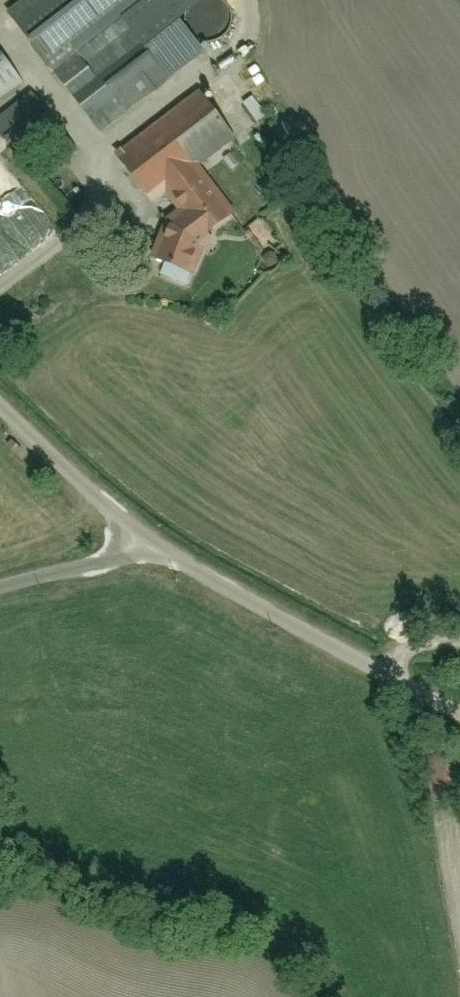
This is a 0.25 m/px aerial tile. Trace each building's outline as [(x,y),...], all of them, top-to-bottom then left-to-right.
[(119,12),(135,0),(35,0),(13,18),(104,133),(172,79),(119,12)] [(179,36),(193,50),(216,52),(236,40),(243,20),(238,2),(236,0),(181,0),(179,1),(174,20),(179,36)] [(21,82),(0,54),(0,98),(21,82)] [(165,195),(180,212),(177,214),(174,213),(152,263),(194,281),(214,236),(243,210),(203,165),(234,142),(196,93),(113,157),(151,206),(165,195)] [(0,115),(0,140),(35,183),(74,152),(27,94),(0,115)]
